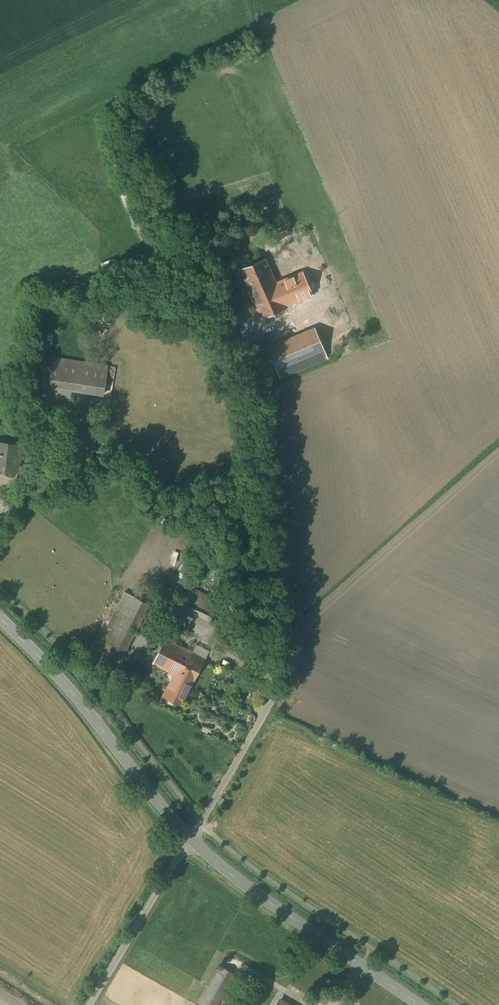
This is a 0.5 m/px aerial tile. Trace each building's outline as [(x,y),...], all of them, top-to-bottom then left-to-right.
[(263,260),(237,271),(257,319),(313,296),(302,271),(273,283),(263,260)] [(319,264),(307,269),(316,292),(328,287),(319,264)] [(315,328),(267,348),(271,358),(280,378),(328,358),(315,328)] [(271,358),(267,348),(261,351),(265,361),(271,358)] [(107,366),(54,358),(49,387),(103,395),(107,366)] [(32,404),(25,403),(24,418),(31,418),(32,404)] [(0,445),(0,475),(14,477),(18,447),(0,445)] [(220,602),(188,588),(179,609),(210,623),(220,602)] [(147,605),(122,593),(94,651),(119,663),(147,605)] [(153,663),(175,674),(187,649),(193,652),(201,636),(174,622),(153,663)] [(205,658),(193,652),(187,649),(175,674),(164,695),(182,704),(205,658)] [(221,969),(201,1004),(227,1004),(220,1001),(233,976),(221,969)]
